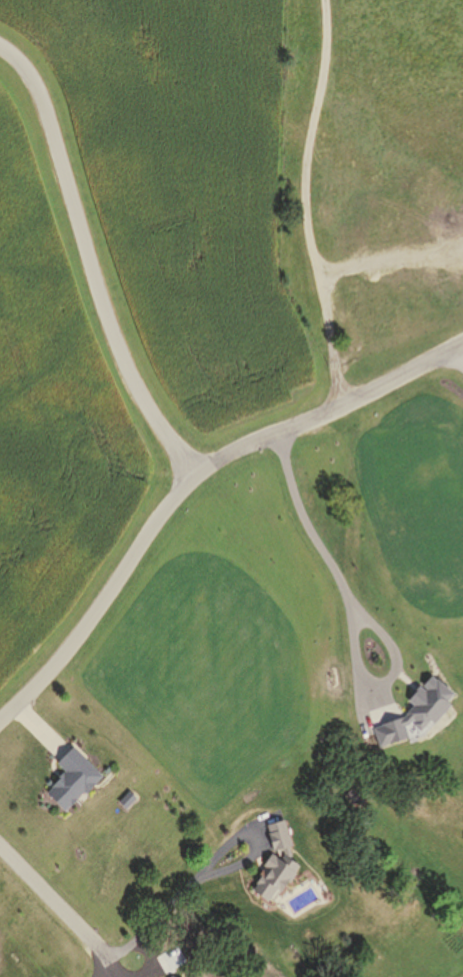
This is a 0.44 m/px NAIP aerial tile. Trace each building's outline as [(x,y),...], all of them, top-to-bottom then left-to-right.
[(71,750),(98,780),(61,814),(45,796),(60,783),(49,771),(71,750)] [(127,792),(116,802),(123,810),(134,800),(127,792)] [(253,895),(262,882),(255,878),(270,856),(263,829),(282,824),(288,850),(285,851),(288,863),(296,868),(279,893),(272,888),(263,901),(253,895)]
